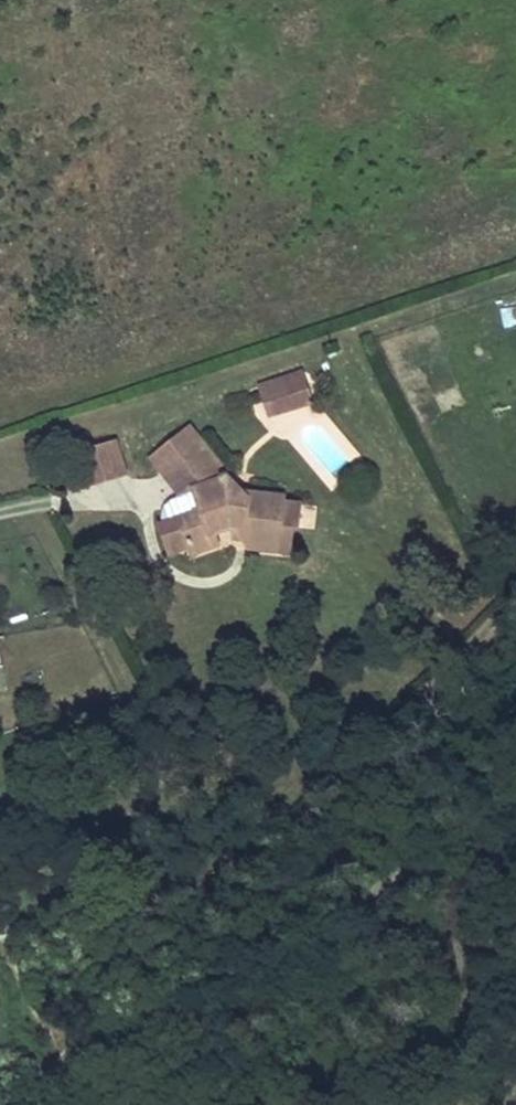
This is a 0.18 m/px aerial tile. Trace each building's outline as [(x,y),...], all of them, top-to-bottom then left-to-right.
[(507,347),(515,347),(515,326),(507,326),(507,347)] [(300,375),(265,386),(267,393),(272,409),(308,398),(305,391),(291,395),(288,387),(303,382),(300,375)] [(303,382),(288,387),(291,395),(305,391),(303,382)] [(154,457),(163,468),(200,438),(191,427),(154,457)] [(162,469),(181,493),(194,488),(201,509),(184,516),(189,529),(186,531),(191,547),(192,551),(219,541),(217,532),(231,528),(241,529),(246,543),(274,546),(273,551),(293,553),(296,529),(301,530),(303,504),(287,503),(288,498),(248,493),(232,499),(224,476),(229,474),(200,438),(163,468),(162,469)] [(115,439),(76,452),(88,486),(127,473),(115,439)] [(201,509),(194,488),(181,493),(176,495),(171,497),(168,499),(165,502),(163,505),(162,508),(162,512),(161,515),(162,519),(162,523),(173,552),(191,547),(186,531),(189,529),(184,516),(201,509)] [(241,529),(231,528),(234,542),(246,543),(241,529)] [(274,546),(246,543),(246,549),(273,551),(274,546)]
